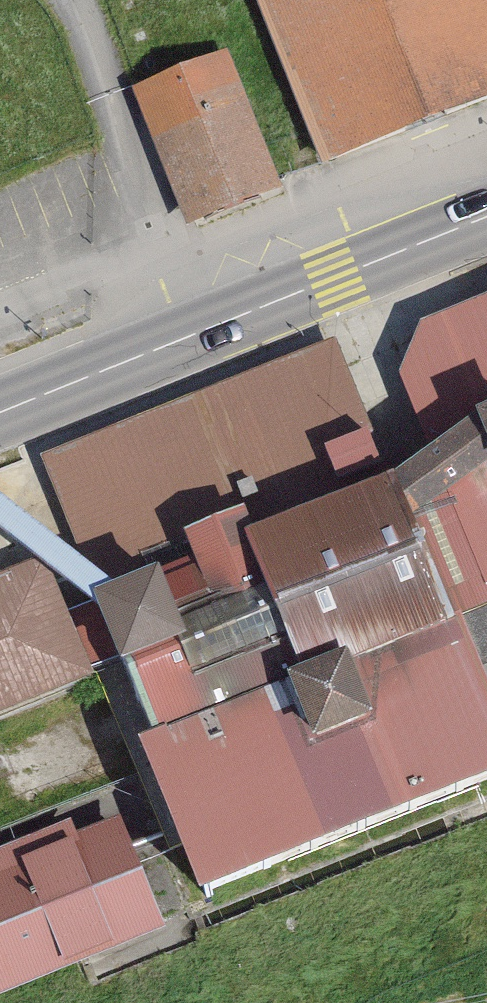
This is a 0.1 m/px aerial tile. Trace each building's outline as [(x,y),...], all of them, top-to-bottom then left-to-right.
[(301,161),(486,88),(486,3),(486,0),(241,0),(301,161)] [(216,50),(121,86),(173,223),(268,187),(216,50)] [(336,355),(432,608),(486,589),(486,292),(336,355)] [(67,605),(88,661),(116,650),(198,867),(486,757),(486,751),(432,608),(336,355),(331,342),(39,452),(72,539),(93,595),(67,605)] [(72,539),(0,482),(0,515),(43,549),(93,595),(72,539)] [(43,549),(0,567),(0,702),(91,665),(88,661),(67,605),(43,549)] [(432,608),(486,751),(486,589),(432,608)] [(0,856),(0,1002),(151,941),(104,822),(0,856)]
